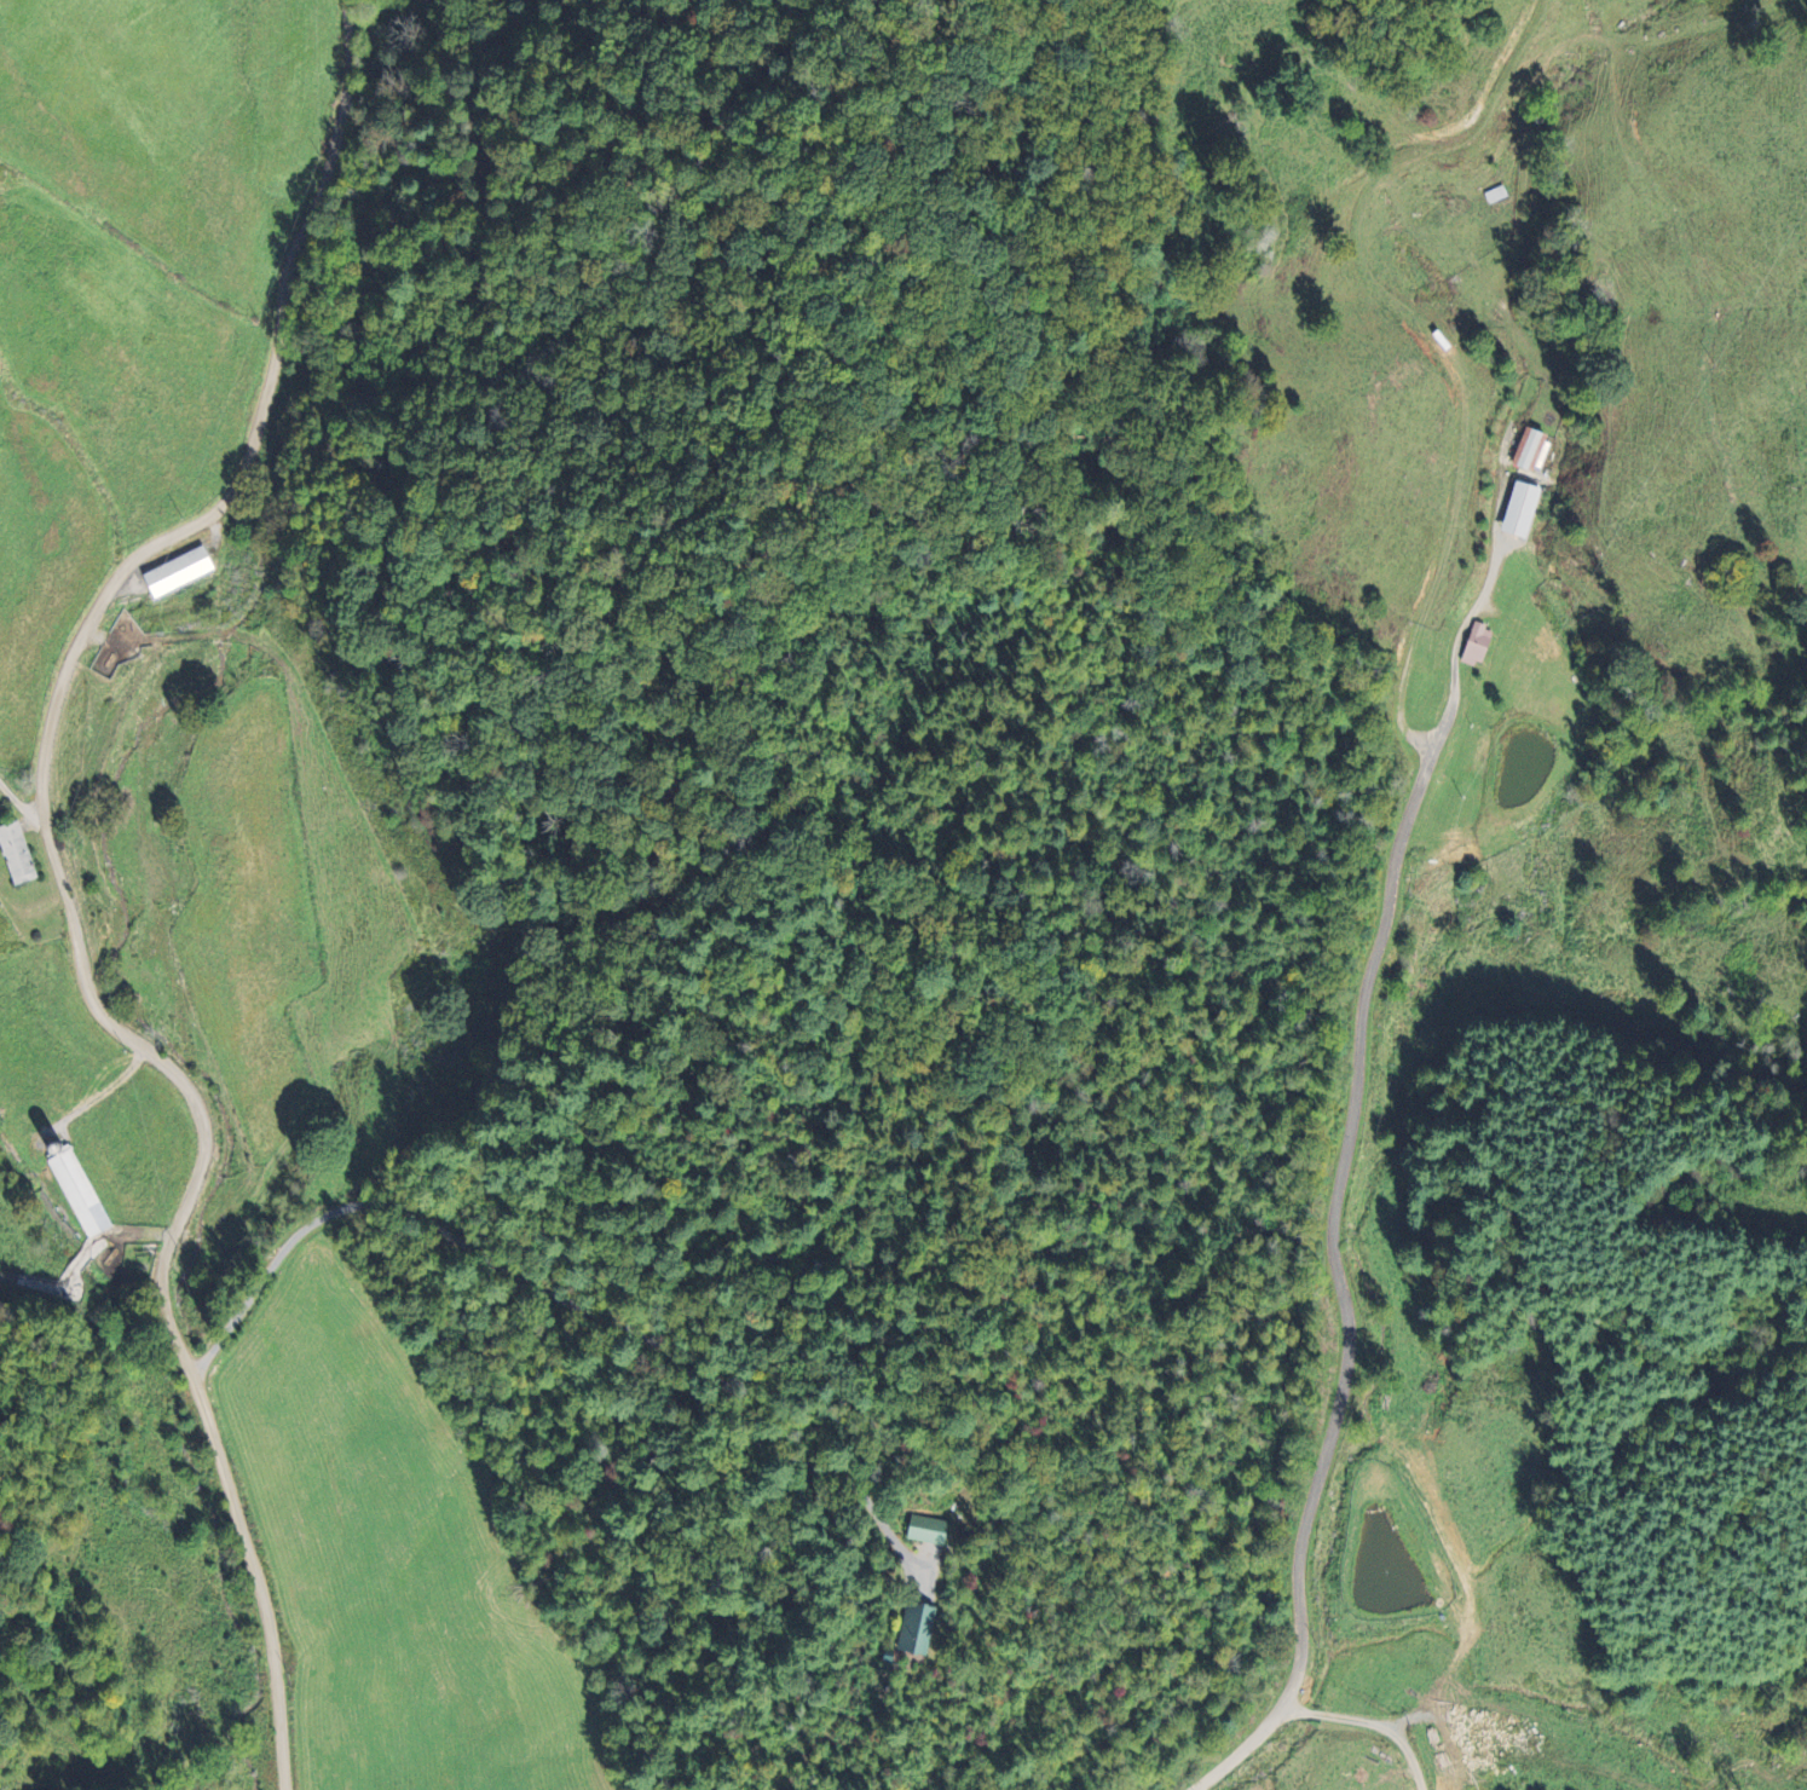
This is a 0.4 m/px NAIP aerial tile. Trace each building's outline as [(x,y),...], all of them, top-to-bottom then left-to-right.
[(1525,428),(1511,464),(1540,475),(1553,440),(1525,428)] [(1525,539),(1540,488),(1515,481),(1500,531),(1525,539)] [(140,574),(151,598),(212,571),(202,546),(140,574)] [(1492,630),(1473,623),(1459,661),(1478,668),(1492,630)] [(0,826),(0,848),(11,886),(35,878),(18,821),(0,826)] [(948,1523),(910,1513),(904,1538),(942,1547),(948,1523)] [(935,1609),(907,1603),(897,1651),(925,1657),(935,1609)]
